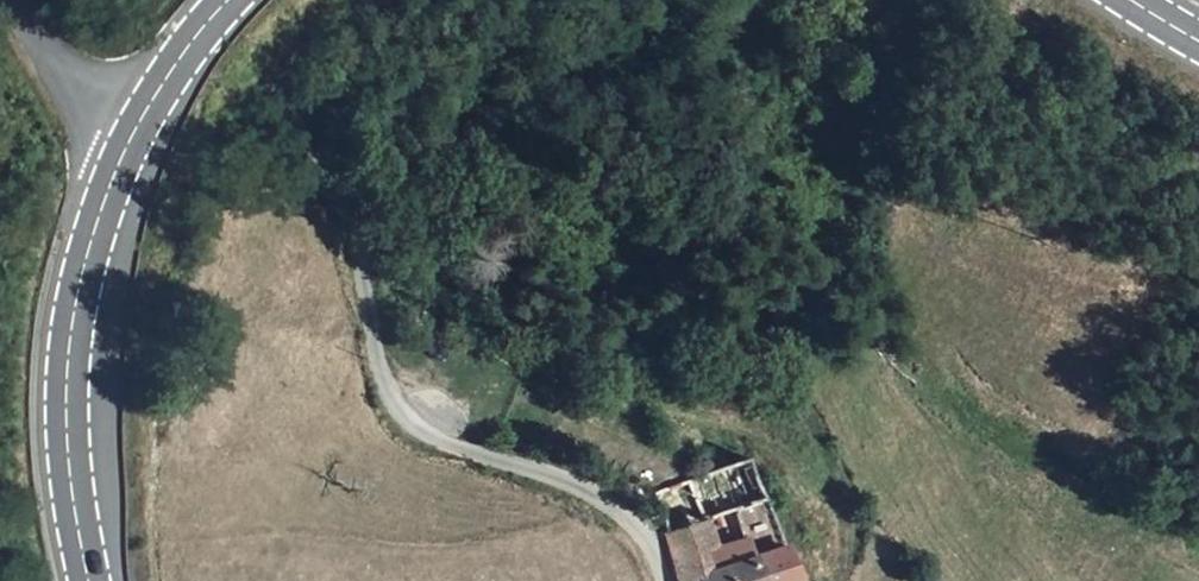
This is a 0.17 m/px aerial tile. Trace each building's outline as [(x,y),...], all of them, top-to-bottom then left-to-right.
[(705,530),(768,503),(747,459),(684,486),(705,530)] [(687,580),(716,580),(714,578),(724,574),(718,560),(705,530),(669,543),(687,580)] [(802,578),(790,547),(772,554),(767,541),(718,560),(724,574),(714,578),(716,580),(795,580),(802,578)]
